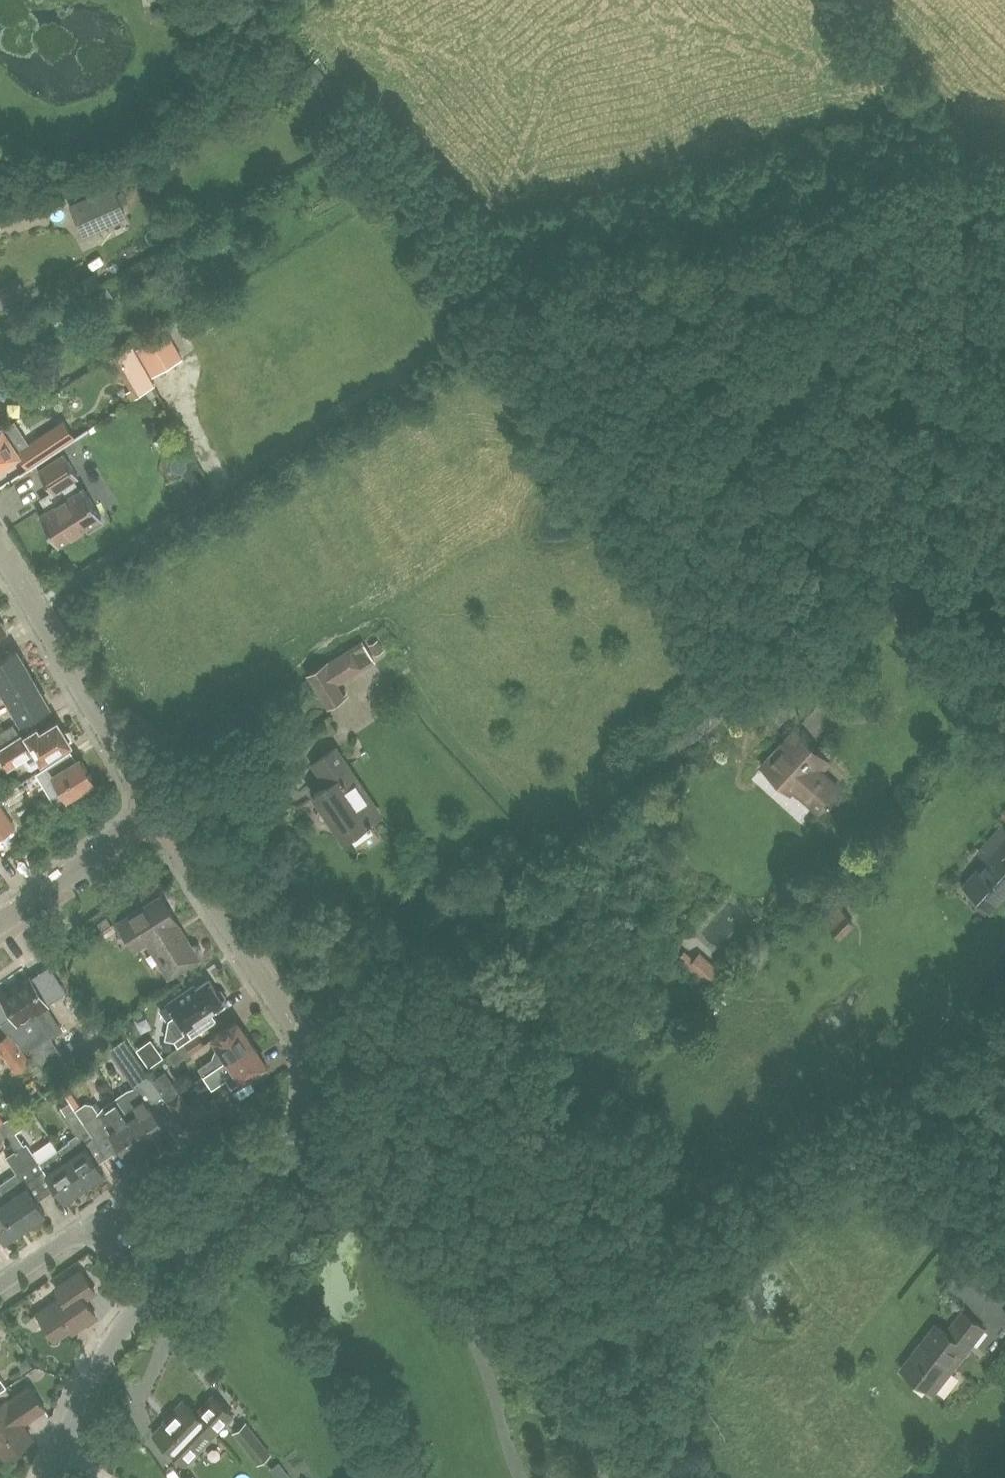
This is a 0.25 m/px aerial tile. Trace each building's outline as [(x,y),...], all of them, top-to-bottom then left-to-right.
[(113,188),(70,206),(80,230),(123,212),(113,188)] [(114,297),(108,287),(90,297),(96,308),(114,297)] [(18,304),(12,293),(0,298),(0,312),(18,304)] [(34,332),(27,321),(16,327),(24,339),(34,332)] [(184,357),(168,330),(136,349),(151,376),(184,357)] [(7,367),(0,372),(0,392),(16,383),(7,367)] [(129,376),(140,395),(155,386),(145,368),(129,376)] [(16,420),(0,430),(0,467),(19,455),(33,446),(16,420)] [(66,437),(59,426),(33,443),(41,455),(66,437)] [(78,476),(64,453),(38,470),(51,491),(43,497),(50,508),(39,515),(57,544),(101,516),(98,511),(83,487),(78,491),(71,480),(78,476)] [(186,487),(175,494),(180,503),(192,496),(186,487)] [(17,649),(0,659),(0,696),(5,694),(33,677),(17,649)] [(306,676),(327,710),(346,697),(339,685),(361,671),(347,649),(306,676)] [(50,706),(33,677),(5,694),(21,722),(50,706)] [(20,735),(0,747),(0,753),(9,768),(35,752),(42,763),(71,744),(69,741),(71,737),(67,731),(63,731),(57,721),(39,732),(37,728),(25,735),(26,737),(23,739),(20,735)] [(20,735),(14,725),(0,733),(0,747),(20,735)] [(794,731),(762,766),(789,791),(794,785),(819,808),(839,787),(822,772),(829,763),(794,731)] [(315,794),(345,839),(380,815),(336,748),(314,762),(329,785),(315,794)] [(79,758),(52,775),(47,766),(19,783),(27,795),(54,778),(67,799),(94,782),(79,758)] [(0,808),(0,837),(14,828),(0,808)] [(990,908),(1004,891),(1004,860),(1004,859),(1004,858),(1004,827),(1003,826),(980,852),(988,860),(965,885),(990,908)] [(148,941),(170,976),(199,958),(198,956),(201,954),(202,950),(199,944),(195,943),(191,946),(160,896),(119,922),(136,948),(148,941)] [(853,923),(839,909),(826,922),(840,936),(853,923)] [(720,975),(709,965),(698,977),(709,988),(720,975)] [(30,979),(3,996),(15,1015),(1,1024),(59,1077),(70,1070),(33,1012),(46,1004),(30,979)] [(169,1019),(165,1038),(174,1041),(178,1047),(197,1034),(216,1021),(210,1011),(224,1002),(224,1001),(226,997),(221,990),(216,990),(209,980),(196,989),(193,986),(168,1003),(176,1015),(169,1019)] [(204,1076),(252,1043),(237,1021),(212,1038),(222,1052),(198,1068),(204,1076)] [(31,1061),(11,1033),(2,1039),(0,1036),(0,1051),(1,1050),(16,1072),(31,1061)] [(197,1034),(178,1047),(168,1054),(174,1064),(205,1044),(197,1034)] [(149,1039),(136,1049),(148,1066),(161,1056),(149,1039)] [(97,1043),(88,1049),(93,1057),(103,1051),(97,1043)] [(225,1076),(234,1070),(241,1081),(266,1064),(252,1043),(204,1076),(213,1090),(228,1081),(225,1076)] [(167,1130),(150,1104),(164,1095),(153,1079),(147,1069),(132,1080),(139,1090),(131,1095),(141,1111),(130,1118),(147,1143),(167,1130)] [(162,1073),(153,1079),(164,1095),(167,1099),(176,1093),(162,1073)] [(167,1099),(166,1100),(188,1132),(211,1116),(199,1100),(186,1109),(176,1093),(167,1099)] [(75,1109),(94,1136),(98,1142),(111,1133),(127,1157),(132,1154),(135,1156),(145,1150),(144,1146),(147,1143),(130,1118),(116,1097),(105,1105),(99,1112),(93,1103),(86,1102),(75,1109)] [(70,1101),(62,1107),(67,1115),(75,1110),(75,1109),(70,1101)] [(104,1172),(84,1143),(94,1136),(75,1109),(75,1110),(67,1115),(66,1116),(78,1133),(69,1139),(71,1141),(59,1149),(84,1186),(104,1172)] [(84,1186),(59,1149),(39,1162),(27,1143),(24,1145),(16,1132),(7,1137),(16,1150),(16,1149),(35,1177),(45,1170),(65,1199),(84,1186)] [(25,1183),(35,1177),(16,1149),(16,1150),(6,1156),(18,1173),(0,1185),(0,1189),(26,1227),(45,1213),(25,1183)] [(26,1227),(0,1189),(0,1232),(6,1240),(26,1227)] [(96,1316),(85,1299),(96,1292),(81,1270),(56,1287),(61,1296),(38,1313),(55,1338),(79,1321),(82,1325),(96,1316)] [(944,1330),(936,1324),(901,1368),(932,1393),(984,1329),(960,1310),(944,1330)] [(21,1361),(20,1366),(24,1372),(33,1366),(27,1357),(21,1361)] [(22,1423),(45,1408),(30,1386),(7,1401),(6,1399),(0,1404),(0,1447),(6,1455),(32,1437),(22,1423)] [(196,1413),(184,1401),(173,1412),(174,1413),(154,1434),(176,1455),(178,1454),(186,1462),(233,1414),(213,1395),(196,1413)] [(270,1453),(251,1429),(240,1438),(258,1462),(270,1453)] [(270,1468),(278,1477),(288,1477),(277,1463),(270,1468)]
